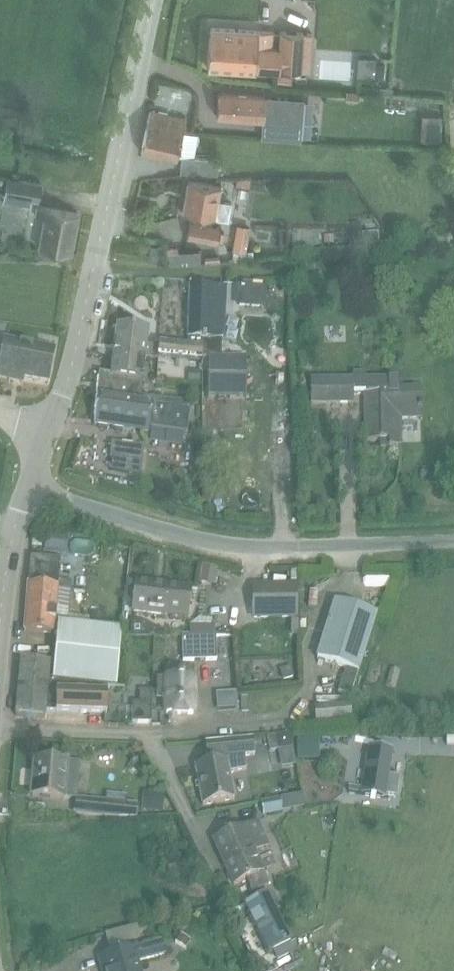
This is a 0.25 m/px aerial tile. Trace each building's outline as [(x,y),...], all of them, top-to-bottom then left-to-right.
[(211,27),(207,67),(280,73),(280,67),(309,69),(310,56),(304,56),(305,44),(311,45),(312,30),(282,28),(281,50),(272,49),(273,32),(211,27)] [(219,93),(217,116),(264,120),(262,138),(301,141),(304,100),(219,93)] [(141,152),(161,156),(177,159),(187,118),(150,109),(141,152)] [(181,171),(218,175),(219,159),(182,155),(181,171)] [(5,193),(39,200),(43,184),(8,177),(5,193)] [(182,213),(215,219),(221,186),(188,180),(182,213)] [(236,210),(246,210),(247,192),(237,191),(236,210)] [(39,248),(51,250),(71,254),(78,214),(38,206),(36,217),(45,218),(39,248)] [(250,216),(250,241),(265,241),(264,216),(250,216)] [(187,237),(218,243),(221,227),(189,221),(187,237)] [(233,250),(245,252),(250,228),(237,226),(233,250)] [(151,246),(148,257),(160,259),(162,248),(151,246)] [(188,338),(190,338),(190,347),(160,346),(160,356),(204,358),(204,359),(210,359),(209,399),(247,400),(249,359),(223,358),(224,340),(226,289),(190,287),(188,338)] [(240,287),(239,305),(265,306),(266,288),(240,287)] [(117,327),(112,376),(143,379),(145,358),(153,359),(154,344),(147,344),(148,330),(117,327)] [(48,382),(54,352),(5,343),(0,367),(0,373),(48,382)] [(143,379),(112,376),(100,374),(94,426),(150,432),(150,427),(187,431),(190,408),(161,405),(162,398),(141,396),(143,379)] [(311,380),(311,384),(311,404),(354,404),(354,394),(366,394),(366,441),(389,441),(389,447),(399,447),(399,418),(420,418),(420,420),(421,420),(421,393),(398,393),(398,379),(311,380)] [(142,474),(144,447),(111,443),(110,459),(113,459),(111,471),(142,474)] [(58,548),(79,547),(79,537),(58,537),(58,548)] [(30,558),(24,630),(24,631),(53,634),(55,621),(59,621),(69,622),(71,592),(57,590),(59,559),(31,557),(30,558)] [(134,612),(187,618),(190,588),(137,582),(137,585),(133,588),(132,593),(135,597),(134,612)] [(72,605),(92,606),(93,585),(73,584),(72,605)] [(254,587),(254,618),(296,617),(295,586),(254,587)] [(350,696),(358,672),(376,615),(336,603),(318,660),(347,669),(339,693),(350,696)] [(59,621),(55,663),(21,660),(15,716),(45,718),(45,711),(49,680),(106,686),(119,687),(124,627),(69,622),(59,621)] [(191,628),(191,637),(213,636),(213,627),(191,628)] [(213,636),(191,637),(182,637),(183,662),(217,661),(216,636),(213,636)] [(166,715),(193,715),(194,667),(167,667),(167,679),(157,679),(157,697),(166,697),(166,715)] [(106,686),(49,680),(45,711),(56,712),(106,713),(106,686)] [(140,704),(132,703),(132,723),(151,723),(152,691),(140,691),(140,704)] [(330,701),(332,716),(368,711),(366,696),(330,701)] [(253,739),(205,744),(207,764),(195,767),(203,806),(235,800),(230,773),(247,770),(245,756),(255,755),(253,739)] [(369,746),(362,796),(371,797),(371,798),(376,799),(376,798),(385,799),(386,795),(389,776),(393,750),(369,746)] [(32,796),(64,799),(72,800),(72,794),(78,795),(81,763),(35,759),(32,796)] [(262,802),(264,817),(284,813),(281,799),(262,802)] [(76,800),(75,814),(125,818),(136,818),(138,806),(76,800)] [(214,841),(222,860),(232,884),(244,879),(249,891),(266,884),(252,852),(269,844),(259,822),(214,841)] [(264,893),(243,904),(269,955),(290,945),(264,893)] [(138,961),(165,954),(162,941),(135,949),(135,948),(100,957),(104,970),(141,970),(138,961)] [(81,968),(97,959),(92,949),(75,958),(81,968)]
